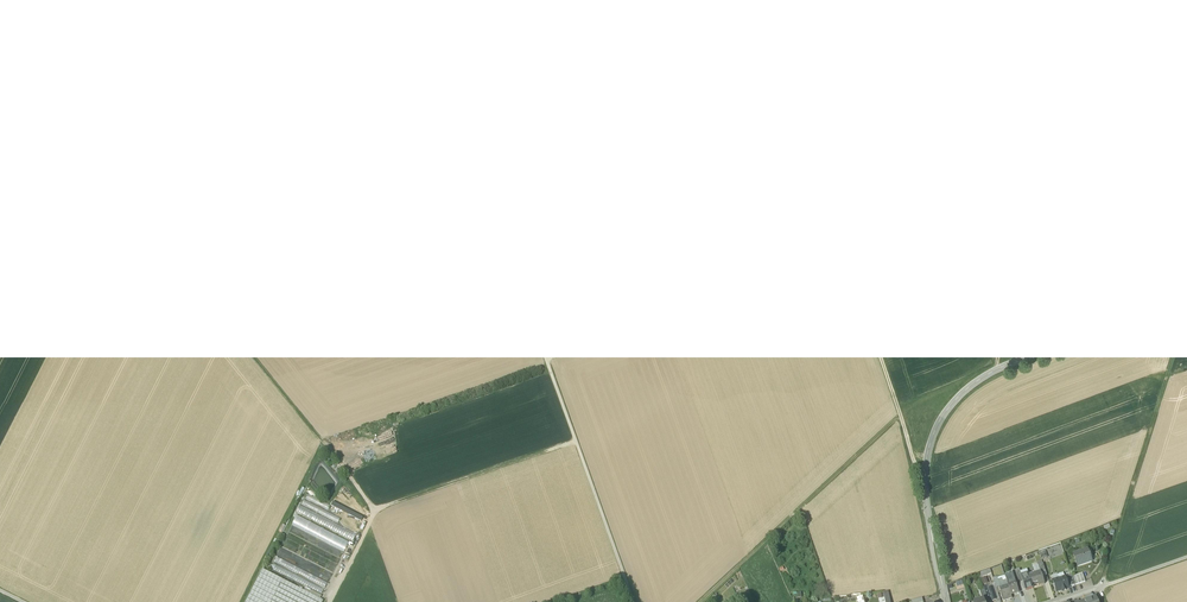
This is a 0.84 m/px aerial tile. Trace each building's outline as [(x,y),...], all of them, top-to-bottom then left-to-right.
[(307,494),(305,499),(329,509),(331,505),(307,494)] [(341,518),(304,499),(302,504),(338,523),(341,518)] [(296,513),(354,538),(357,532),(298,506),(296,513)] [(349,542),(349,541),(297,515),(292,525),(340,549),(338,552),(337,552),(327,551),(327,558),(331,560),(331,555),(335,555),(335,561),(331,561),(335,563),(334,564),(334,568),(336,563),(336,565),(339,558),(340,551),(345,551),(349,542)] [(312,555),(323,559),(326,551),(323,550),(321,555),(318,554),(320,548),(307,542),(303,552),(312,556),(312,555)] [(1088,549),(1077,552),(1078,558),(1077,559),(1080,566),(1093,562),(1092,561),(1091,562),(1087,549),(1088,549)] [(274,563),(271,568),(313,589),(315,584),(274,563)] [(1019,582),(1023,581),(1021,573),(1019,568),(1015,570),(1016,571),(1018,578),(1019,582)] [(979,573),(980,577),(992,573),(990,569),(979,573)] [(323,601),(262,570),(246,601),(323,601)] [(1040,571),(1029,574),(1032,584),(1039,582),(1040,585),(1046,584),(1042,572),(1041,570),(1040,571)] [(1032,584),(1029,574),(1028,571),(1021,573),(1023,581),(1026,590),(1033,587),(1032,584)] [(1013,575),(1010,576),(1009,574),(1009,575),(1009,576),(1009,577),(1005,578),(1006,580),(1007,583),(1015,580),(1014,579),(1013,575)] [(1082,574),(1072,577),(1075,585),(1085,582),(1082,574)] [(1072,575),(1065,578),(1068,588),(1075,585),(1072,577),(1072,575)] [(1000,589),(1008,586),(1007,583),(1006,580),(1003,581),(1002,578),(998,579),(997,577),(993,578),(995,583),(996,586),(997,588),(999,587),(1000,589)] [(1065,578),(1053,581),(1054,583),(1053,585),(1054,587),(1055,588),(1057,593),(1062,591),(1062,592),(1066,590),(1069,589),(1068,588),(1065,578)] [(1019,592),(1015,580),(1007,583),(1008,586),(1011,595),(1019,592)] [(995,583),(984,586),(985,590),(988,601),(992,601),(997,599),(993,587),(996,586),(995,583)] [(1008,586),(1000,589),(1003,597),(1011,595),(1008,586)] [(985,590),(980,592),(982,599),(984,599),(985,601),(988,601),(985,590)]
